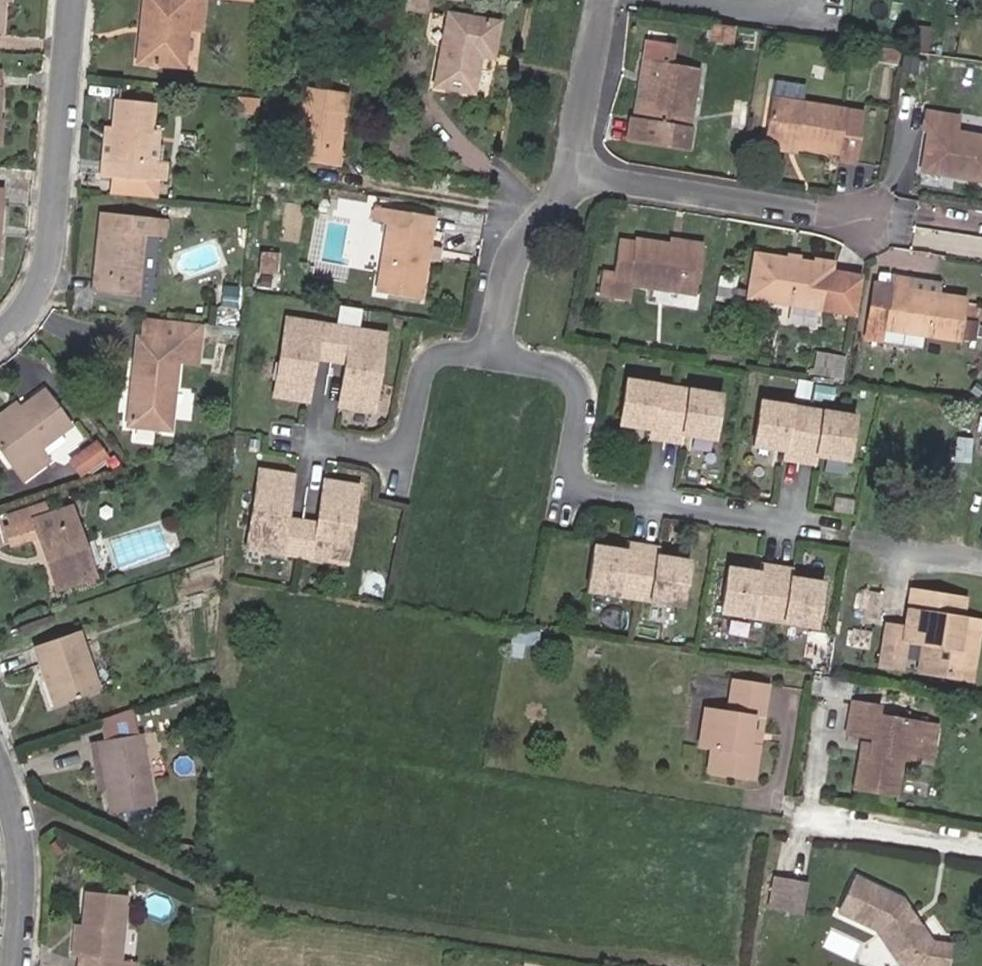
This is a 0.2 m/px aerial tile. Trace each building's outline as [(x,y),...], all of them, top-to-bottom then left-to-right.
[(139,29),(149,30),(145,63),(180,67),(184,29),(200,30),(204,0),(142,0),(139,29)] [(432,0),(403,0),(401,8),(429,14),(432,0)] [(475,55),(489,58),(496,23),(447,14),(434,85),(468,92),(475,55)] [(733,40),(735,28),(715,25),(714,37),(733,40)] [(139,29),(136,62),(145,63),(149,30),(139,29)] [(870,46),(869,55),(896,59),(897,50),(870,46)] [(642,120),(629,118),(626,138),(684,148),(687,128),(697,70),(639,60),(636,78),(648,80),(642,120)] [(775,80),(773,92),(803,98),(806,86),(775,80)] [(291,159),(333,166),(345,94),(303,87),(291,159)] [(259,115),(259,98),(238,97),(237,114),(259,115)] [(151,102),(112,99),(110,127),(106,178),(144,181),(145,176),(162,178),(163,162),(154,161),(146,161),(149,127),(149,126),(151,102)] [(771,99),(764,142),(796,147),(838,154),(837,160),(855,163),(863,114),(771,99)] [(950,168),(949,176),(981,180),(981,138),(955,133),(957,118),(924,112),(921,129),(927,130),(922,164),(950,168)] [(102,126),(98,177),(106,178),(110,127),(102,126)] [(154,161),(157,128),(149,127),(146,161),(154,161)] [(763,149),(795,154),(796,147),(764,142),(763,149)] [(922,164),(920,171),(949,176),(950,168),(922,164)] [(143,197),(144,181),(106,178),(104,193),(143,197)] [(416,298),(431,217),(389,209),(388,209),(382,208),(373,207),(371,221),(388,224),(376,291),(416,298)] [(141,234),(159,236),(161,218),(104,212),(103,229),(101,228),(95,291),(135,296),(141,234)] [(164,253),(166,239),(148,237),(146,251),(164,253)] [(701,244),(668,238),(667,244),(666,250),(699,255),(701,244)] [(626,294),(627,284),(667,290),(693,294),(699,255),(666,250),(667,244),(632,239),(631,246),(617,244),(613,267),(601,265),(597,289),(626,294)] [(747,297),(854,314),(861,271),(754,254),(747,297)] [(891,276),(890,282),(882,328),(960,340),(966,299),(907,291),(909,279),(891,276)] [(865,334),(881,337),(882,328),(890,282),(875,279),(865,334)] [(690,310),(693,294),(667,290),(664,306),(690,310)] [(787,320),(813,326),(817,312),(791,306),(787,320)] [(201,324),(137,317),(135,337),(199,344),(201,324)] [(384,333),(284,317),(272,393),(307,399),(314,355),(329,358),(343,360),(336,404),(371,409),(384,333)] [(176,362),(197,364),(199,344),(135,337),(128,412),(171,416),(176,362)] [(708,441),(714,397),(668,390),(622,382),(615,427),(646,432),(644,440),(660,442),(675,445),(676,436),(708,441)] [(23,414),(0,431),(0,450),(22,479),(47,459),(39,448),(68,425),(43,390),(18,409),(23,414)] [(0,414),(0,431),(23,414),(18,409),(14,403),(0,414)] [(802,413),(756,406),(749,450),(780,455),(779,464),(794,466),(809,468),(810,460),(842,465),(848,420),(802,413)] [(80,472),(104,464),(99,450),(75,458),(80,472)] [(285,517),(292,473),(257,468),(245,544),(294,552),(344,560),(357,484),(322,478),(315,522),(300,519),(285,517)] [(43,501),(6,513),(10,527),(48,514),(43,501)] [(48,550),(54,569),(48,571),(54,589),(92,577),(69,507),(48,514),(10,527),(6,528),(10,541),(35,533),(42,551),(48,550)] [(624,542),(623,551),(590,546),(583,590),(615,595),(631,597),(646,600),(678,605),(685,560),(654,555),(655,547),(639,545),(624,542)] [(48,571),(54,569),(48,550),(42,551),(48,571)] [(758,572),(726,567),(720,611),(752,616),(782,621),(814,626),(821,581),(788,576),(789,568),(775,566),(759,563),(758,572)] [(940,666),(939,674),(959,677),(965,645),(955,644),(960,618),(963,600),(911,592),(905,628),(885,625),(879,664),(900,667),(904,640),(923,644),(919,662),(940,666)] [(970,620),(960,618),(955,644),(965,645),(970,620)] [(970,620),(965,645),(959,677),(970,679),(979,621),(970,620)] [(52,705),(96,690),(75,632),(32,646),(52,705)] [(919,662),(918,670),(939,674),(940,666),(919,662)] [(747,743),(752,716),(762,718),(767,686),(732,680),(726,712),(705,708),(698,746),(711,748),(706,771),(751,779),(757,745),(747,743)] [(898,757),(920,761),(927,723),(876,715),(877,705),(850,701),(845,734),(869,738),(868,745),(866,753),(857,751),(850,788),(891,795),(898,757)] [(137,733),(129,710),(105,718),(112,737),(96,740),(104,787),(108,813),(123,811),(151,806),(139,733),(137,733)] [(762,718),(752,716),(747,743),(757,745),(762,718)] [(929,762),(935,725),(927,723),(920,761),(929,762)] [(85,742),(93,789),(104,787),(96,740),(85,742)] [(868,745),(858,743),(857,751),(866,753),(868,745)] [(124,821),(153,816),(151,806),(123,811),(124,821)] [(801,901),(789,899),(791,882),(774,879),(769,909),(799,914),(801,901)] [(890,913),(884,904),(839,881),(822,915),(858,933),(867,938),(874,949),(870,952),(879,965),(887,965),(892,963),(894,965),(928,965),(931,952),(913,949),(901,930),(894,929),(888,921),(890,913)] [(801,901),(804,884),(791,882),(789,899),(801,901)] [(84,891),(81,923),(78,958),(77,965),(131,965),(131,962),(117,960),(123,896),(84,891)] [(901,930),(890,913),(888,921),(894,929),(901,930)] [(73,923),(69,957),(78,958),(81,923),(73,923)] [(858,933),(870,952),(874,949),(867,938),(858,933)]
